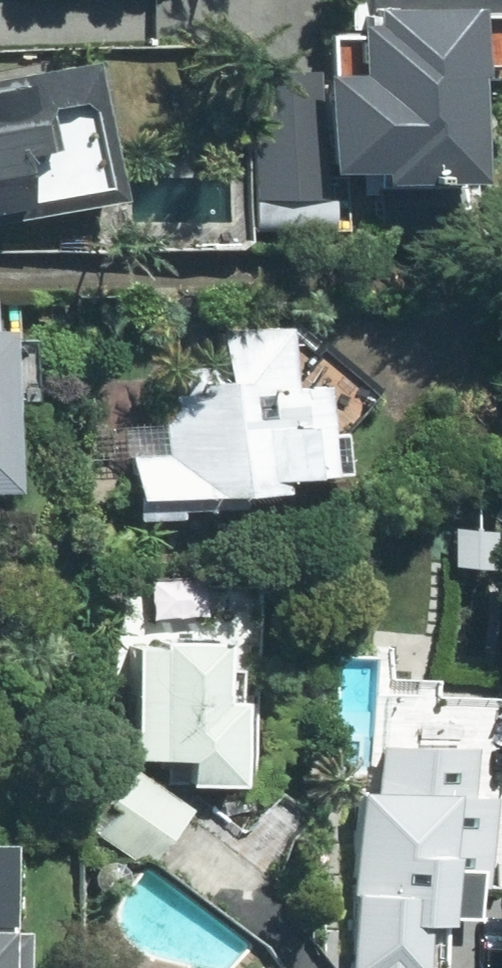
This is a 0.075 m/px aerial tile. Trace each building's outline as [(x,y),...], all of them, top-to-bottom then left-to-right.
[(501,77),(501,0),(371,0),(371,10),(362,10),(362,69),(328,69),(328,166),(381,166),(381,229),(484,229),(483,77),(501,77)] [(126,196),(99,56),(0,75),(0,220),(126,196)] [(325,194),(323,69),(257,70),(259,195),(325,194)] [(20,486),(13,323),(0,324),(0,487),(20,486)] [(242,489),(285,487),(284,473),(337,470),(332,380),(295,383),(291,323),(208,328),(212,389),(166,392),(170,451),(133,454),(137,516),(243,509),(242,489)] [(244,782),(247,696),(228,695),(230,637),(157,635),(157,645),(136,644),(132,756),(168,757),(167,780),(244,782)] [(473,745),(380,743),(380,787),(357,786),(354,967),(447,967),(447,924),(457,924),(457,898),(490,898),(491,838),(458,837),(459,796),(472,796),(473,745)] [(30,924),(0,924),(0,967),(30,967),(30,924)]
